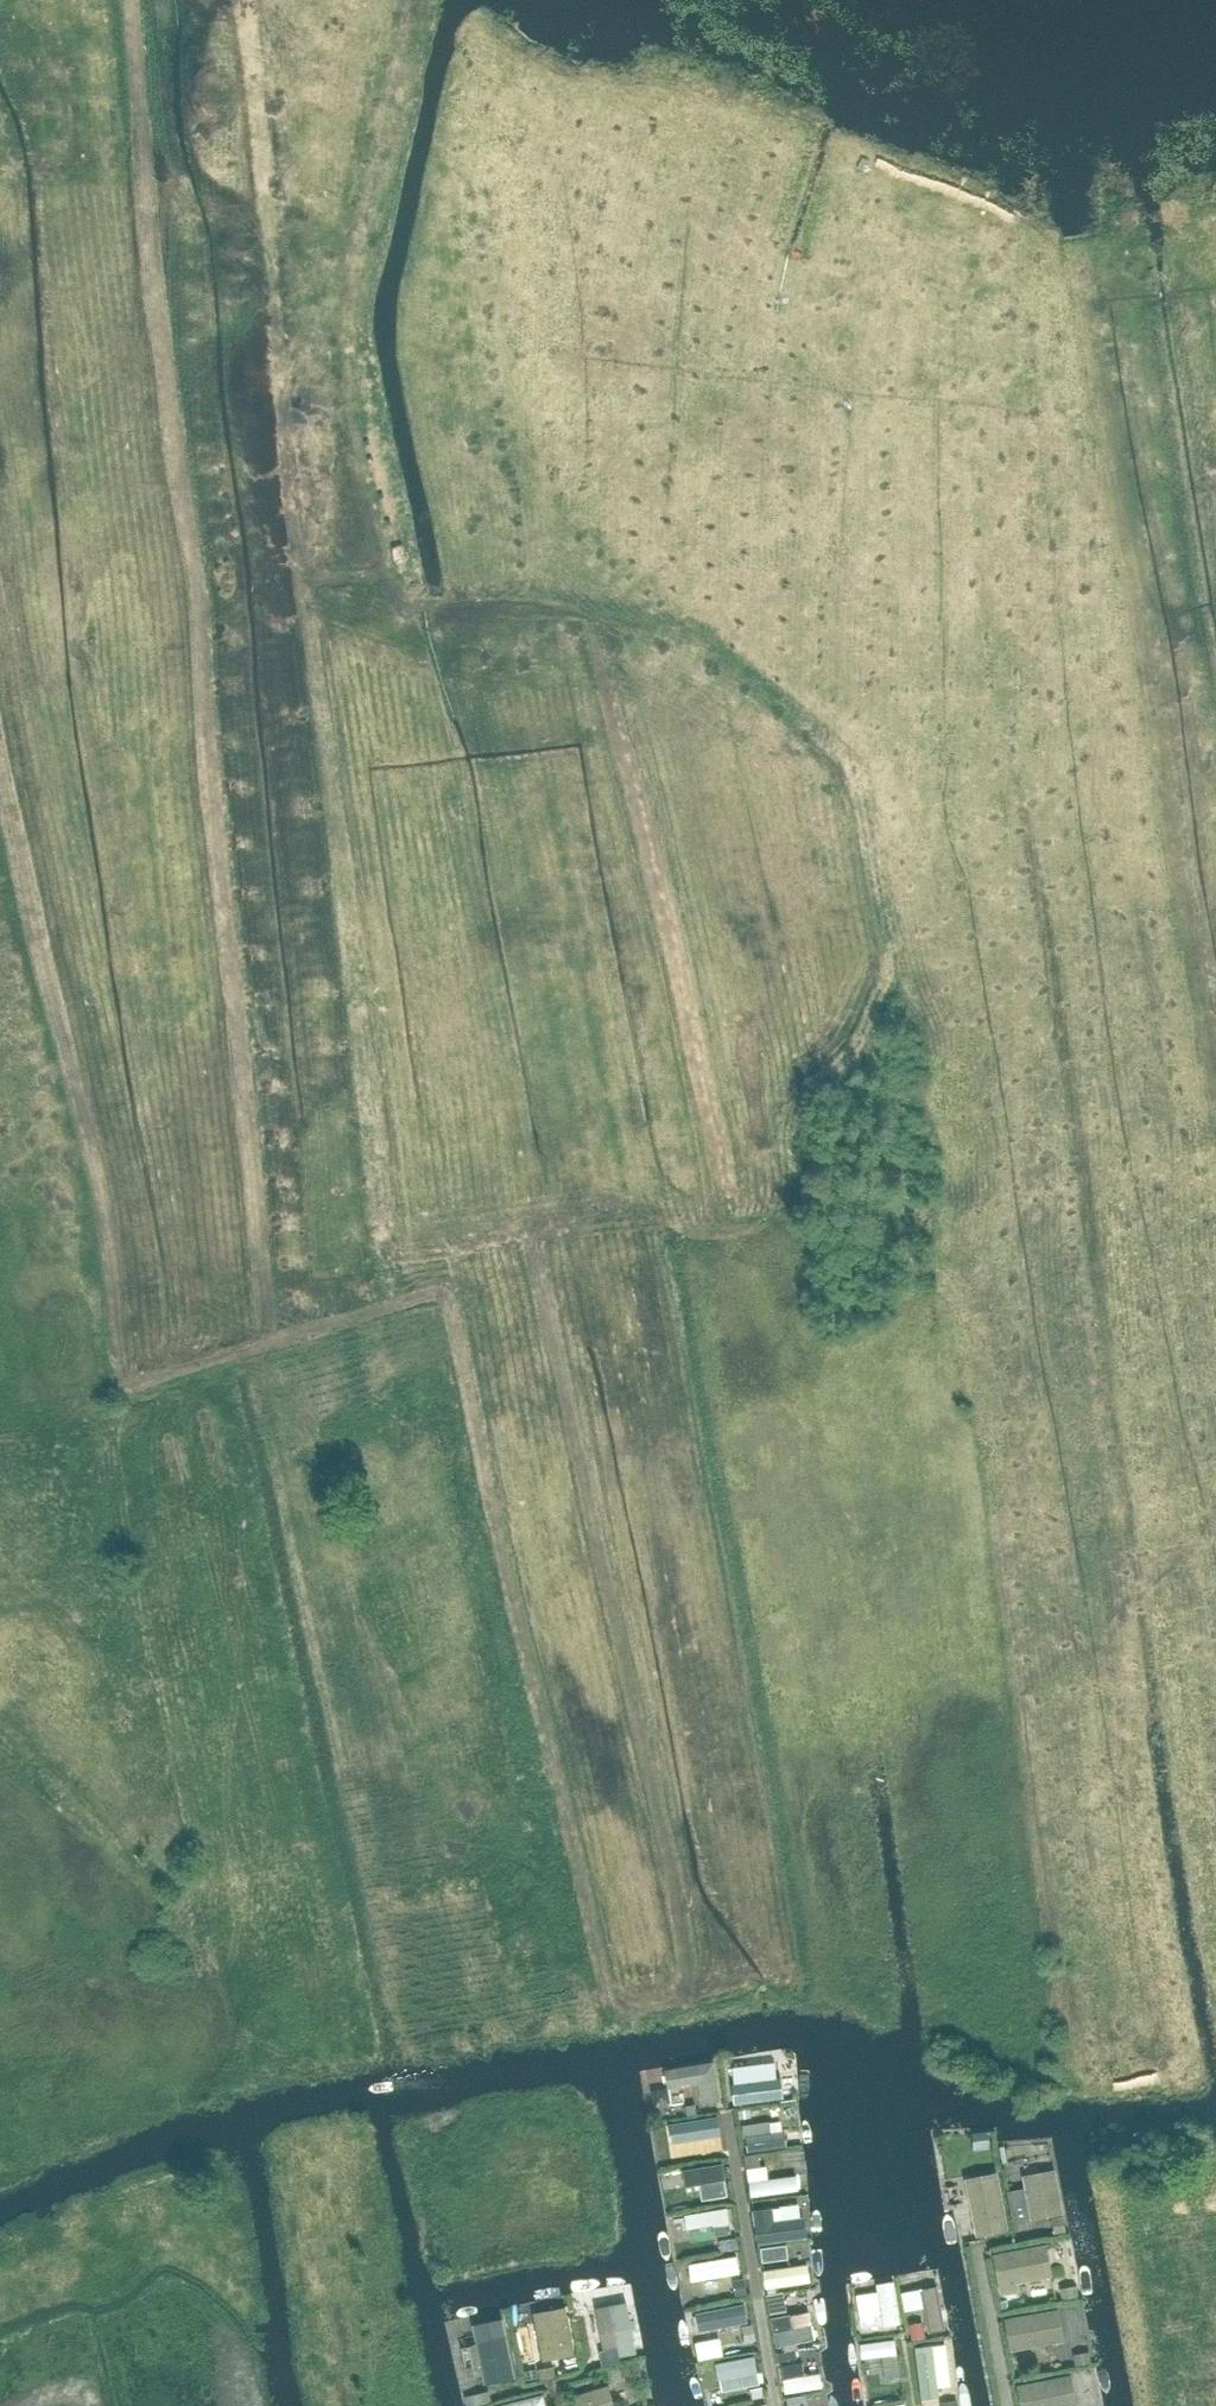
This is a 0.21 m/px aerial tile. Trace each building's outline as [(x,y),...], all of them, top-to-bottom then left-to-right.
[(726,2101),(747,2100),(744,2059),(724,2060),(726,2101)] [(774,2121),(735,2128),(740,2153),(779,2147),(774,2121)] [(667,2142),(706,2137),(704,2122),(665,2126),(667,2142)] [(759,2152),(760,2168),(795,2167),(795,2151),(759,2152)] [(959,2185),(967,2238),(1058,2224),(1050,2170),(1037,2172),(1037,2174),(1013,2177),(1011,2163),(997,2165),(1002,2203),(1000,2203),(996,2179),(959,2185)] [(719,2168),(678,2170),(679,2191),(690,2191),(690,2192),(720,2191),(719,2168)] [(761,2168),(740,2169),(742,2197),(792,2195),(791,2179),(761,2180),(761,2168)] [(720,2209),(678,2218),(682,2234),(723,2225),(720,2209)] [(796,2236),(797,2212),(751,2211),(751,2235),(796,2236)] [(662,2220),(665,2243),(678,2242),(676,2218),(662,2220)] [(987,2254),(992,2299),(1013,2296),(1012,2285),(1048,2281),(1044,2248),(987,2254)] [(682,2267),(685,2284),(692,2283),(695,2300),(718,2296),(715,2279),(733,2276),(729,2257),(682,2267)] [(775,2258),(754,2261),(757,2275),(777,2271),(775,2258)] [(758,2288),(798,2286),(798,2272),(757,2275),(758,2288)] [(933,2290),(918,2290),(920,2333),(935,2332),(933,2290)] [(804,2301),(806,2324),(817,2323),(815,2300),(804,2301)] [(590,2309),(595,2352),(610,2350),(611,2358),(630,2356),(625,2306),(590,2309)] [(562,2309),(527,2316),(537,2365),(572,2358),(562,2309)] [(786,2329),(768,2334),(774,2353),(810,2343),(802,2313),(783,2318),(786,2329)] [(737,2318),(705,2321),(707,2337),(738,2333),(737,2318)] [(917,2323),(903,2325),(904,2343),(918,2342),(917,2323)] [(932,2392),(944,2392),(942,2346),(911,2347),(913,2400),(932,2399),(932,2392)] [(716,2380),(750,2375),(748,2359),(714,2364),(716,2380)] [(797,2365),(773,2369),(777,2396),(815,2390),(813,2375),(798,2377),(797,2365)] [(567,2405),(609,2405),(605,2390),(566,2398),(567,2405)] [(536,2397),(503,2405),(539,2405),(536,2397)]
